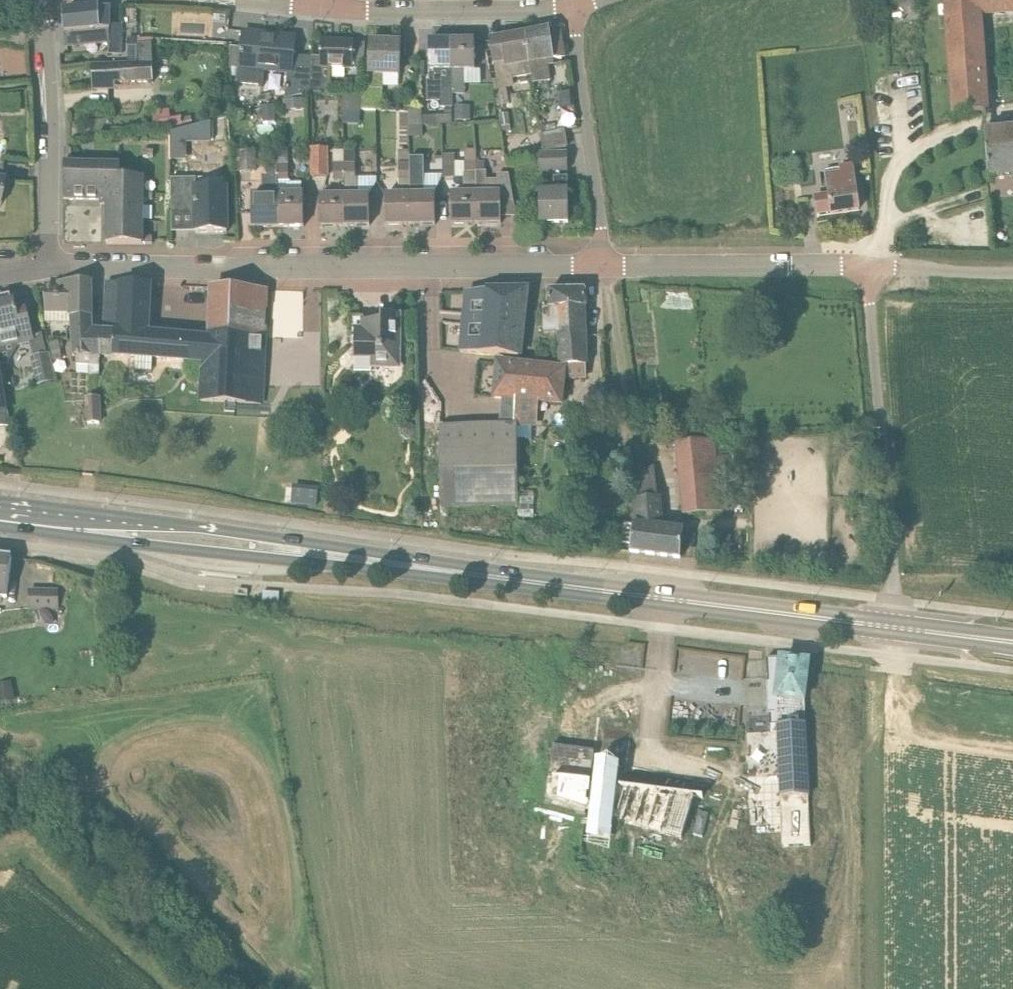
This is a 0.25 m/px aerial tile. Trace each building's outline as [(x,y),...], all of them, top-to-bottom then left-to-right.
[(952,114),(989,111),(983,16),(1012,15),(1012,0),(944,0),(952,114)] [(121,24),(110,24),(110,7),(63,12),(65,45),(109,40),(109,54),(122,53),(121,24)] [(554,65),(553,59),(563,58),(559,28),(526,34),(531,75),(532,75),(533,83),(550,80),(549,66),(554,65)] [(310,93),(312,56),(293,55),(295,37),(275,35),(275,40),(263,39),(263,34),(244,32),(240,67),(237,84),(264,86),(265,70),(284,71),(282,98),(310,93)] [(512,79),(531,75),(526,34),(489,41),(497,80),(493,81),(497,105),(509,103),(506,87),(514,85),(512,79)] [(321,67),(353,68),(354,41),(321,40),(320,56),(312,56),(310,93),(320,91),(321,67)] [(384,73),(399,74),(400,42),(371,41),(370,75),(371,75),(371,88),(362,88),(361,88),(361,93),(360,108),(383,109),(384,73)] [(453,105),(454,105),(454,94),(453,41),(429,41),(429,70),(430,80),(440,80),(440,107),(445,107),(451,107),(454,107),(453,105)] [(453,41),(454,94),(465,93),(465,70),(475,70),(475,41),(453,41)] [(153,65),(152,65),(152,44),(139,44),(139,65),(92,67),(93,89),(111,88),(111,82),(154,81),(153,65)] [(137,61),(137,45),(128,45),(128,61),(137,61)] [(572,107),(571,91),(558,92),(559,108),(572,107)] [(360,108),(361,93),(345,93),(344,93),(343,110),(360,111),(360,108)] [(305,109),(304,97),(284,100),(284,111),(305,109)] [(276,122),(275,105),(262,106),(263,123),(276,122)] [(470,119),(470,105),(455,105),(455,120),(470,119)] [(168,109),(153,112),(156,133),(183,128),(181,117),(170,119),(168,109)] [(422,124),(422,115),(422,110),(409,110),(409,125),(409,137),(422,137),(422,126),(422,124)] [(511,130),(508,112),(500,114),(502,131),(511,130)] [(445,115),(422,115),(422,124),(453,123),(453,114),(451,114),(445,115)] [(181,118),(183,127),(193,125),(191,116),(181,118)] [(540,126),(541,133),(557,130),(556,124),(540,126)] [(557,130),(541,133),(544,151),(568,146),(565,128),(557,130)] [(985,130),(988,177),(1012,175),(1012,128),(985,130)] [(111,130),(111,137),(122,136),(121,129),(111,130)] [(329,177),(329,148),(311,148),(311,177),(329,177)] [(87,200),(87,164),(72,164),(72,150),(65,149),(65,164),(64,164),(64,200),(87,200)] [(464,162),(454,162),(455,178),(465,177),(465,194),(451,194),(452,224),(477,223),(475,149),(464,149),(464,162)] [(501,223),(501,217),(517,217),(509,174),(497,174),(497,179),(487,179),(487,171),(477,171),(476,149),(475,149),(477,223),(501,223)] [(411,179),(411,162),(411,159),(410,150),(398,150),(399,195),(385,196),(386,225),(412,224),(411,195),(410,195),(410,179),(411,179)] [(256,151),(240,151),(240,172),(256,172),(256,151)] [(278,195),(277,183),(277,163),(277,152),(267,152),(267,180),(263,180),(263,195),(251,195),(252,227),(278,227),(278,195)] [(540,170),(548,170),(568,170),(568,153),(540,154),(540,170)] [(443,175),(443,178),(455,178),(454,162),(454,155),(442,155),(443,175)] [(411,159),(411,162),(411,179),(410,179),(410,195),(411,195),(412,224),(436,224),(435,195),(425,195),(424,159),(411,159)] [(277,163),(277,183),(289,183),(290,163),(277,163)] [(333,181),(344,180),(344,163),(333,164),(333,165),(333,181)] [(355,164),(354,164),(344,163),(344,180),(345,196),(344,196),(345,225),(370,225),(369,196),(357,196),(357,177),(355,177),(355,164)] [(108,165),(92,164),(87,164),(87,200),(102,200),(108,195),(108,165)] [(121,176),(121,165),(108,165),(108,195),(113,200),(120,193),(143,193),(143,176),(121,176)] [(831,213),(860,209),(854,166),(825,170),(828,196),(815,198),(817,213),(831,211),(831,213)] [(227,232),(226,178),(171,178),(172,214),(195,214),(196,232),(227,232)] [(539,192),(540,202),(540,222),(569,222),(568,191),(567,191),(567,178),(556,178),(556,191),(539,192)] [(153,193),(143,193),(120,193),(113,200),(107,205),(107,216),(143,216),(143,200),(153,200),(153,193)] [(278,195),(278,227),(304,226),(304,194),(278,195)] [(320,226),(345,225),(344,196),(320,197),(320,226)] [(143,236),(143,216),(107,216),(107,244),(143,244),(143,243),(152,243),(153,237),(143,236)] [(94,282),(90,282),(59,282),(59,286),(45,286),(45,322),(72,322),(72,318),(93,319),(93,317),(94,282)] [(150,284),(107,282),(105,282),(104,329),(101,329),(101,331),(101,356),(112,356),(111,354),(202,361),(203,370),(201,399),(261,403),(267,328),(265,328),(266,309),(302,311),(303,291),(213,287),(211,339),(148,333),(150,284)] [(560,337),(585,337),(584,308),(586,308),(585,290),(549,290),(549,310),(545,311),(545,333),(560,333),(560,337)] [(519,356),(524,311),(526,291),(466,292),(461,350),(519,356)] [(15,307),(13,296),(0,298),(0,347),(24,342),(15,307)] [(32,335),(29,325),(25,305),(15,307),(24,342),(29,340),(33,356),(31,357),(37,383),(55,379),(49,353),(43,333),(32,335)] [(398,368),(399,335),(399,315),(381,315),(381,316),(349,316),(349,336),(354,335),(354,359),(372,359),(372,367),(398,368)] [(94,329),(93,319),(72,318),(72,322),(73,365),(89,365),(89,374),(100,374),(99,365),(99,356),(101,356),(101,331),(101,329),(94,329)] [(563,379),(567,379),(587,378),(585,337),(560,337),(561,367),(522,363),(521,365),(518,399),(519,426),(536,426),(536,403),(561,404),(563,379)] [(62,359),(59,346),(63,345),(62,341),(49,342),(53,361),(62,359)] [(494,396),(518,399),(521,365),(497,362),(494,396)] [(5,405),(0,368),(0,369),(0,426),(8,425),(5,405)] [(99,422),(100,398),(86,397),(85,422),(99,422)] [(416,433),(416,427),(411,423),(405,423),(401,428),(401,435),(406,439),(413,438),(416,433)] [(518,492),(516,426),(441,427),(440,487),(440,507),(518,505),(518,503),(519,503),(519,492),(518,492)] [(680,443),(686,511),(718,508),(713,440),(680,443)] [(683,538),(684,528),(662,526),(661,499),(656,499),(653,467),(630,469),(634,521),(632,532),(630,552),(680,558),(683,538)] [(292,487),(290,502),(317,504),(318,490),(292,487)] [(518,522),(518,532),(528,532),(528,522),(518,522)] [(719,542),(720,552),(730,552),(730,542),(719,542)] [(10,578),(12,558),(0,557),(0,597),(7,598),(10,578)] [(30,609),(57,608),(56,590),(29,590),(30,609)] [(804,701),(806,683),(808,663),(781,660),(780,669),(766,670),(769,736),(764,736),(764,751),(778,751),(782,840),(810,839),(805,725),(804,701)] [(12,683),(0,685),(0,703),(15,700),(12,683)]
